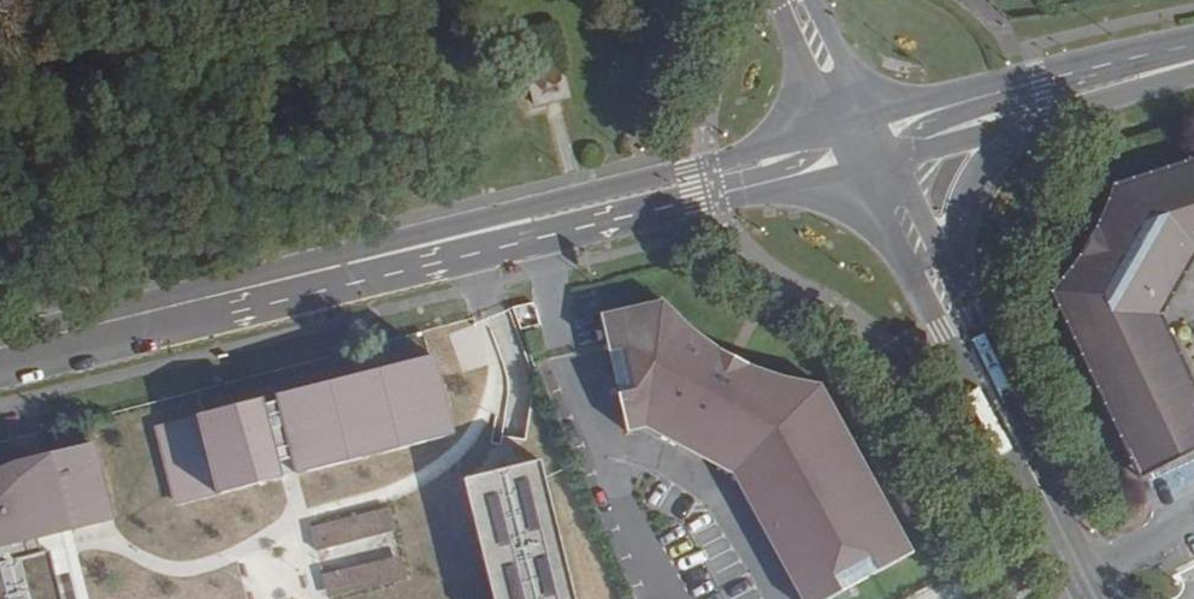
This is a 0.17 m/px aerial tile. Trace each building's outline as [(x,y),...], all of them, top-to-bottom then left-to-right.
[(532,32),(519,35),(536,104),(570,96),(554,27),(532,32)] [(1152,473),(1193,453),(1193,380),(1164,316),(1193,261),(1193,175),(1128,196),(1126,202),(1122,212),(1116,225),(1111,237),(1104,248),(1098,257),(1091,267),(1085,275),(1077,283),(1068,293),(1152,473)] [(592,309),(601,348),(603,347),(613,392),(611,393),(621,430),(640,426),(728,473),(799,598),(834,598),(841,595),(841,594),(880,573),(881,573),(915,555),(818,381),(809,380),(791,376),(773,371),(756,365),(739,357),(722,349),(707,338),(692,328),(678,316),(664,303),(656,294),(592,309)] [(455,439),(434,362),(277,398),(295,473),(455,439)] [(279,487),(258,401),(156,430),(174,514),(279,487)] [(15,463),(0,469),(0,598),(84,598),(67,533),(115,521),(95,441),(15,463)] [(465,480),(497,598),(577,598),(540,461),(465,480)]
